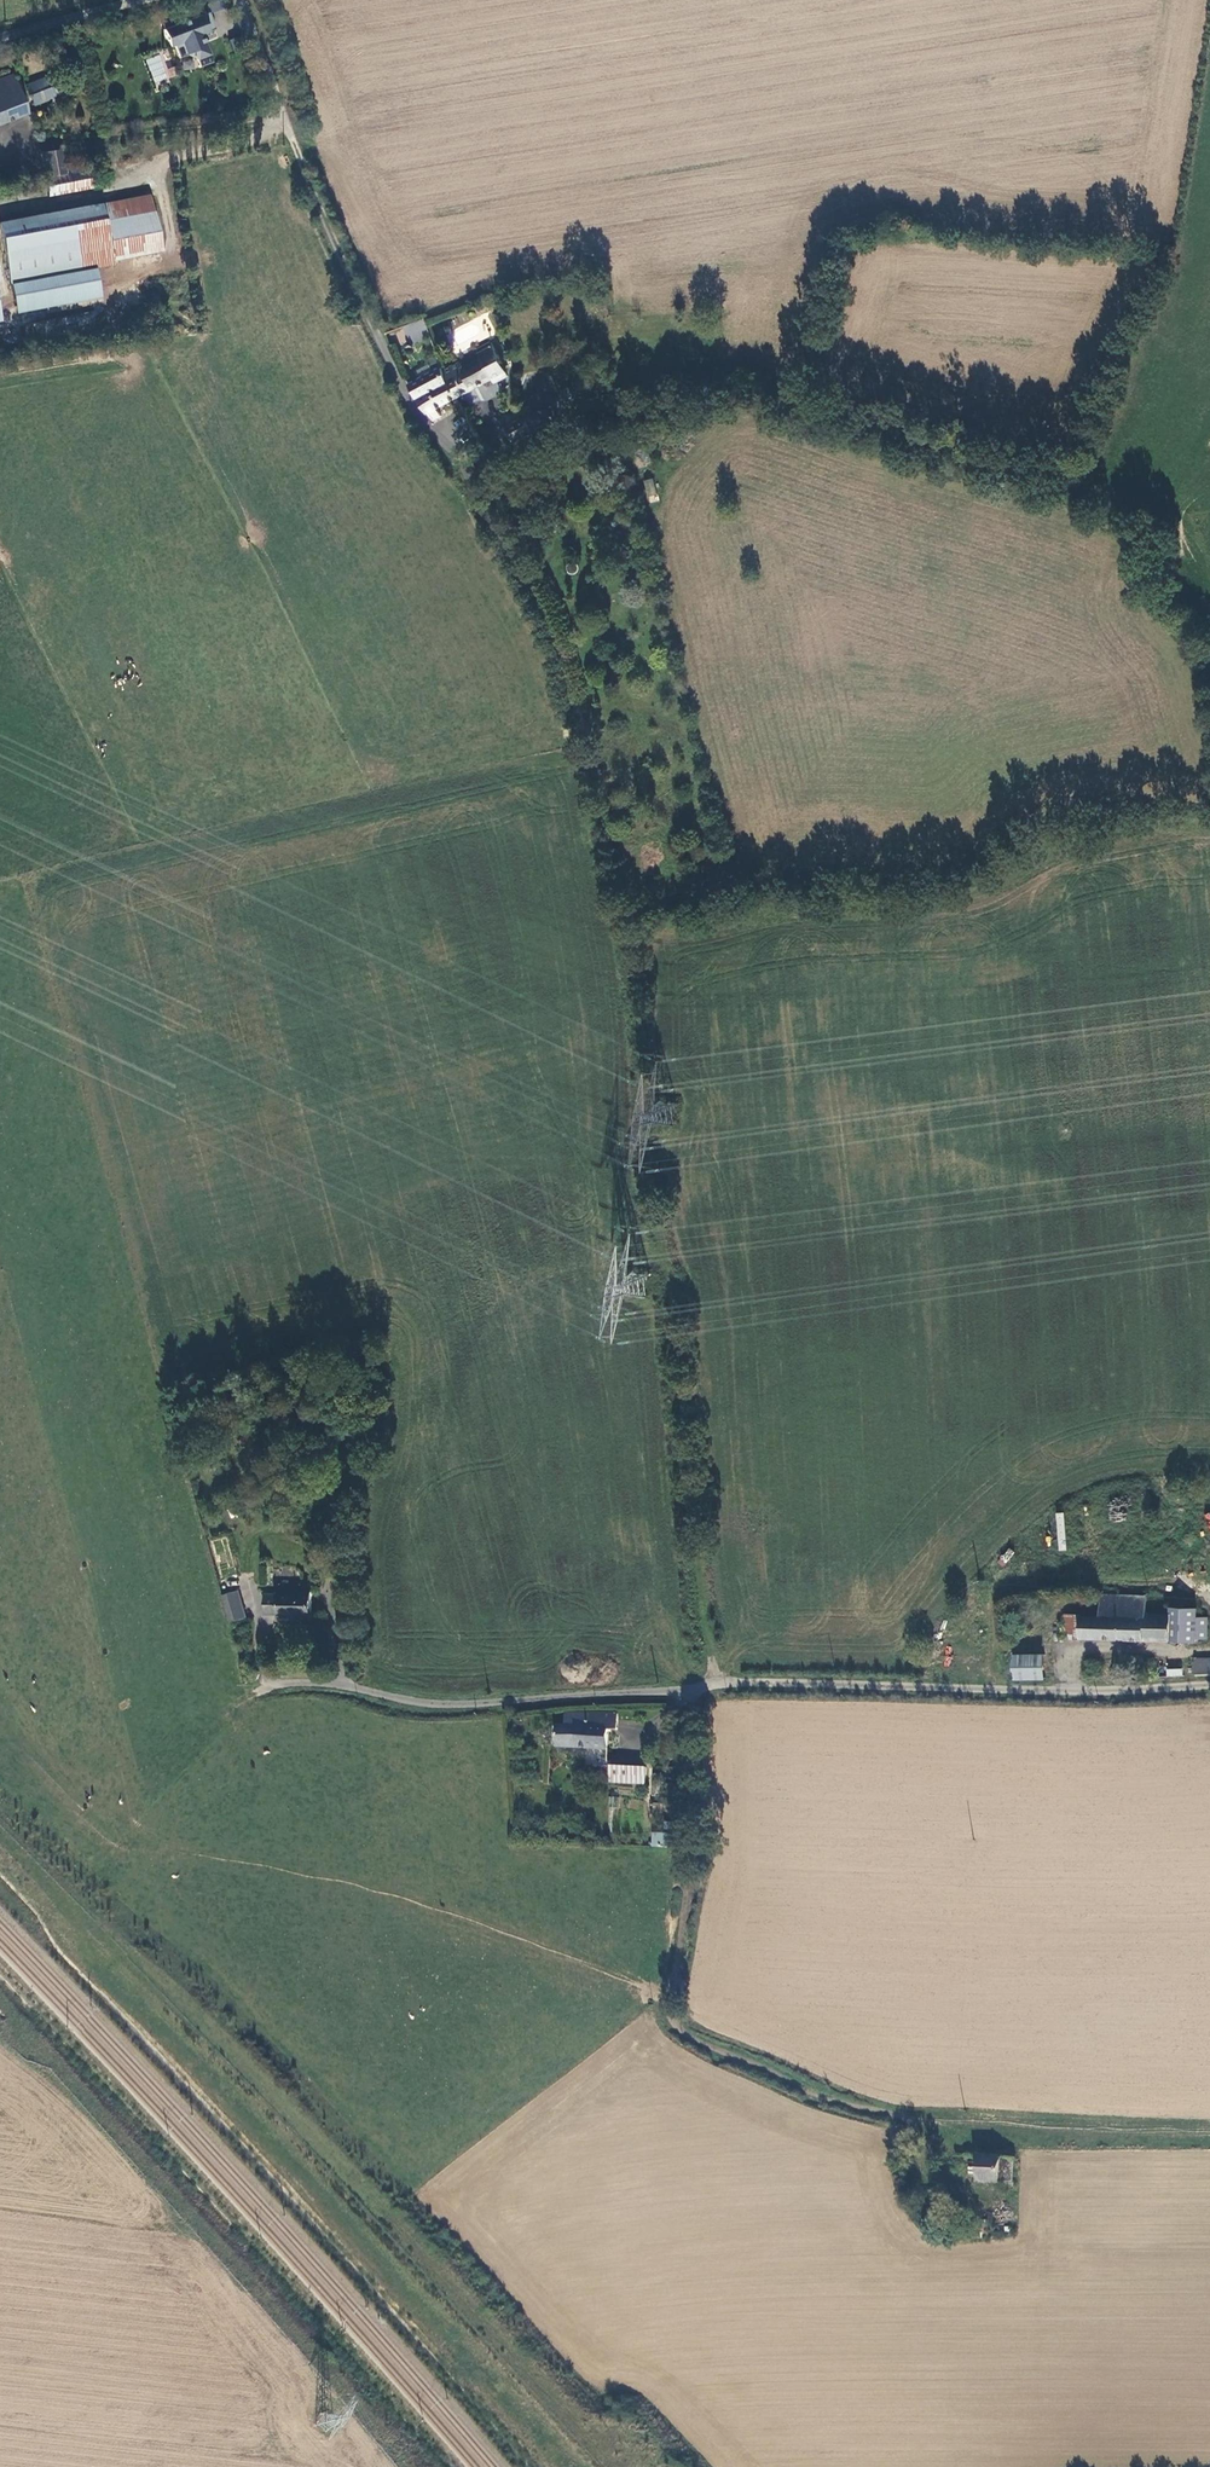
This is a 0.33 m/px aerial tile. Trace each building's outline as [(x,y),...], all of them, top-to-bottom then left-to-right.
[(208,3),(211,12),(222,8),(219,0),(217,0),(208,3)] [(212,63),(204,44),(202,44),(199,35),(201,34),(214,30),(208,13),(163,30),(169,47),(174,46),(178,58),(186,55),(196,59),(199,67),(212,63)] [(192,59),(182,61),(183,70),(194,68),(192,59)] [(27,115),(17,87),(13,76),(0,81),(0,124),(27,115)] [(40,82),(46,101),(62,95),(55,77),(40,82)] [(34,105),(46,101),(40,82),(27,86),(34,105)] [(61,150),(39,153),(43,177),(64,173),(62,160),(61,150)] [(64,173),(43,177),(45,195),(92,187),(89,168),(64,173)] [(150,203),(30,224),(37,258),(6,264),(14,313),(99,297),(94,274),(112,271),(111,266),(160,257),(150,203)] [(0,229),(0,232),(6,264),(37,258),(30,224),(0,229)] [(490,312),(489,306),(478,309),(480,316),(490,312)] [(510,319),(505,308),(494,313),(499,324),(510,319)] [(404,327),(411,345),(432,336),(424,318),(404,327)] [(493,343),(478,351),(483,359),(463,368),(461,363),(446,370),(444,371),(456,398),(494,380),(496,384),(507,378),(501,366),(504,364),(493,343)] [(444,366),(439,355),(427,360),(433,372),(407,387),(423,415),(427,413),(432,421),(441,416),(436,409),(456,398),(444,371),(446,370),(444,366)] [(547,409),(533,415),(540,430),(554,423),(547,409)] [(647,503),(657,502),(654,479),(644,480),(647,503)] [(1209,1531),(1209,1514),(1208,1512),(1200,1519),(1209,1531)] [(246,1618),(238,1590),(222,1595),(230,1622),(246,1618)] [(312,1615),(312,1593),(279,1592),(279,1595),(268,1595),(267,1614),(278,1614),(278,1617),(291,1617),(291,1615),(312,1615)] [(1207,1638),(1208,1617),(1198,1617),(1198,1607),(1170,1606),(1170,1614),(1146,1613),(1147,1596),(1100,1594),(1100,1617),(1081,1616),(1081,1615),(1066,1614),(1065,1638),(1197,1643),(1197,1638),(1207,1638)] [(1043,1650),(1012,1651),(1014,1674),(1043,1674),(1043,1650)] [(1204,1653),(1194,1652),(1193,1670),(1209,1670),(1209,1653),(1204,1653)] [(1166,1669),(1166,1677),(1182,1676),(1182,1668),(1166,1669)] [(557,1726),(556,1748),(607,1749),(608,1730),(618,1730),(619,1714),(565,1714),(566,1724),(557,1726)] [(611,1766),(610,1784),(647,1785),(648,1767),(611,1766)] [(596,1781),(606,1782),(607,1767),(597,1767),(596,1781)] [(676,1824),(667,1824),(666,1846),(674,1846),(676,1824)] [(651,1831),(650,1846),(665,1847),(666,1832),(651,1831)] [(1012,2152),(976,2149),(974,2176),(1010,2179),(1012,2152)] [(982,2238),(981,2222),(972,2221),(972,2238),(982,2238)]
